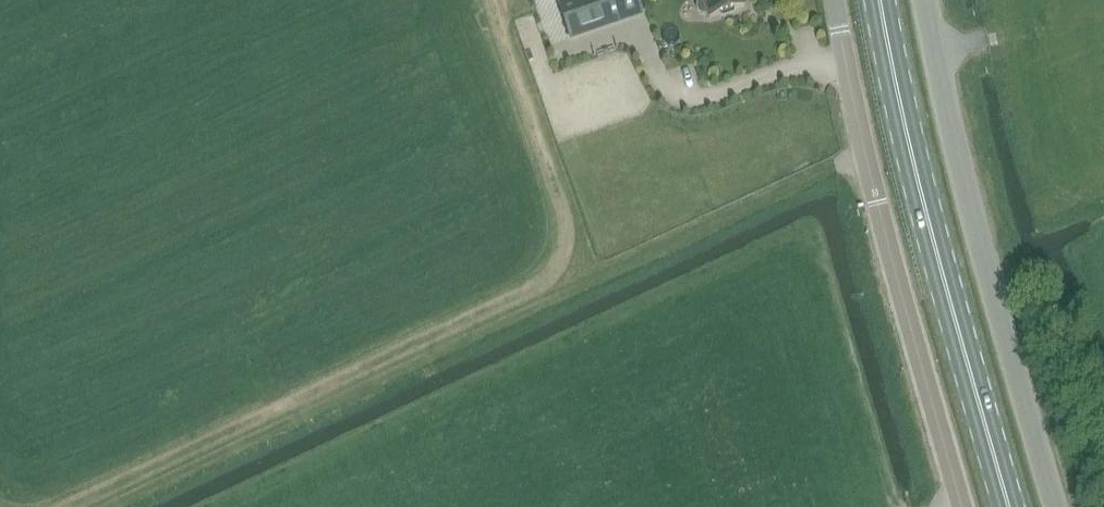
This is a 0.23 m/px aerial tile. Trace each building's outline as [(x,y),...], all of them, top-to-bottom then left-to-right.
[(639,14),(634,0),(574,0),(558,6),(569,39),(639,14)] [(708,19),(745,6),(743,0),(701,0),(698,2),(696,6),(696,10),(699,14),(702,15),(707,15),(708,19)]
